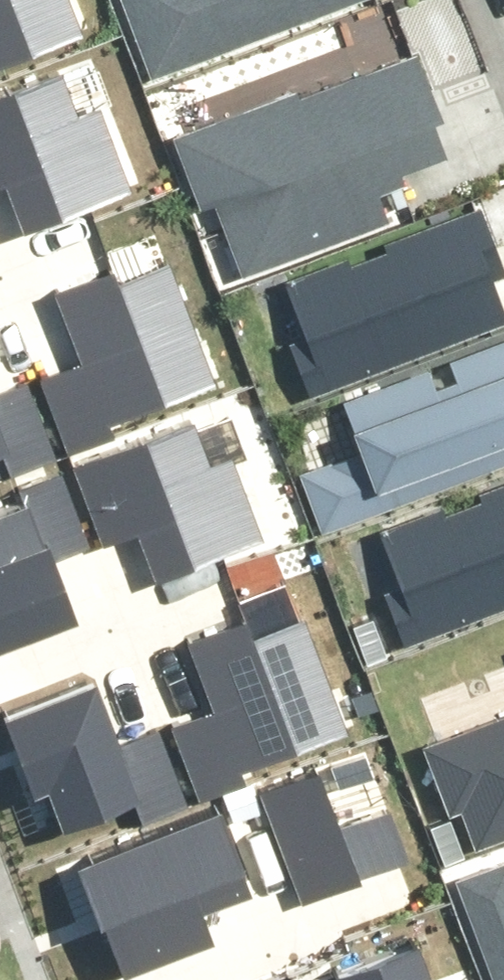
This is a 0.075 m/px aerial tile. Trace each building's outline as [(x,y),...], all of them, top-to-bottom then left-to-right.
[(75,21),(67,0),(0,0),(0,49),(75,21)] [(8,175),(22,214),(125,178),(98,102),(73,111),(59,71),(0,91),(0,178),(8,175)] [(38,376),(67,454),(113,436),(105,416),(205,378),(164,272),(114,291),(106,272),(48,294),(74,363),(38,376)] [(7,468),(46,454),(20,382),(0,389),(0,450),(7,468)] [(72,459),(99,536),(134,524),(147,563),(251,527),(224,451),(199,460),(185,420),(72,459)] [(76,613),(53,546),(81,537),(57,466),(16,480),(21,493),(0,500),(0,638),(76,613)] [(175,718),(205,796),(251,778),(243,757),(342,720),(302,614),(251,633),(244,614),(185,636),(211,704),(175,718)] [(46,779),(59,816),(136,788),(144,810),(183,795),(157,724),(116,739),(92,674),(4,706),(32,784),(46,779)] [(324,759),(260,783),(301,890),(403,852),(385,805),(346,819),(324,759)] [(85,855),(122,960),(218,926),(206,895),(248,880),(222,806),(85,855)] [(332,954),(344,979),(442,979),(414,918),(332,954)]
